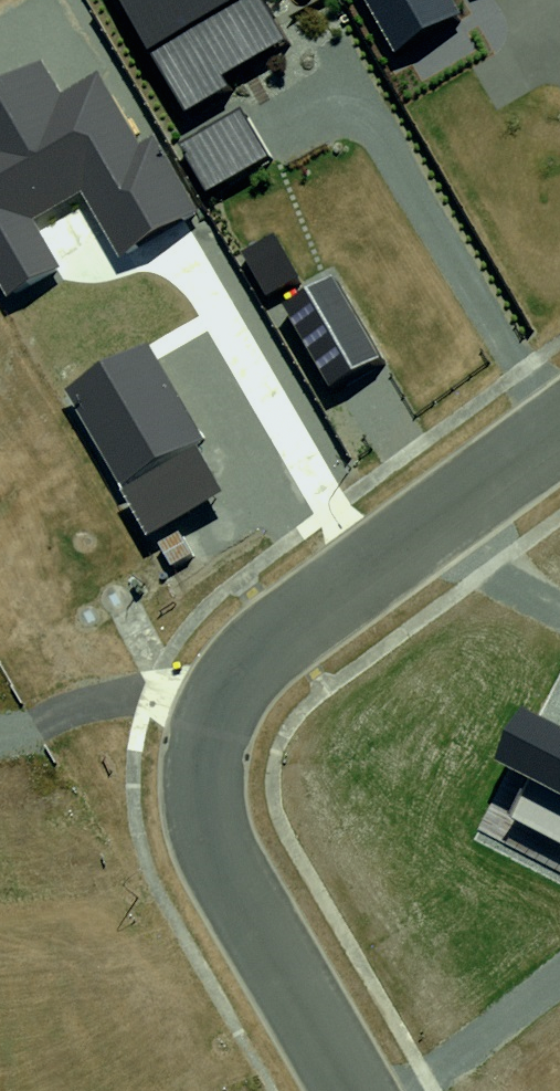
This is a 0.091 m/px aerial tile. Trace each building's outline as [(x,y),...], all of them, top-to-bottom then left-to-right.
[(194,186),(249,152),(209,84),(274,40),(250,0),(93,0),(194,186)] [(372,50),(435,10),(429,0),(341,0),(372,50)] [(52,265),(22,218),(65,190),(109,259),(179,214),(85,69),(42,97),(20,64),(0,77),(0,299),(52,265)] [(303,282),(242,317),(299,417),(361,382),(303,282)] [(137,352),(68,391),(129,498),(198,458),(137,352)] [(496,731),(456,809),(559,861),(559,763),(496,731)]
